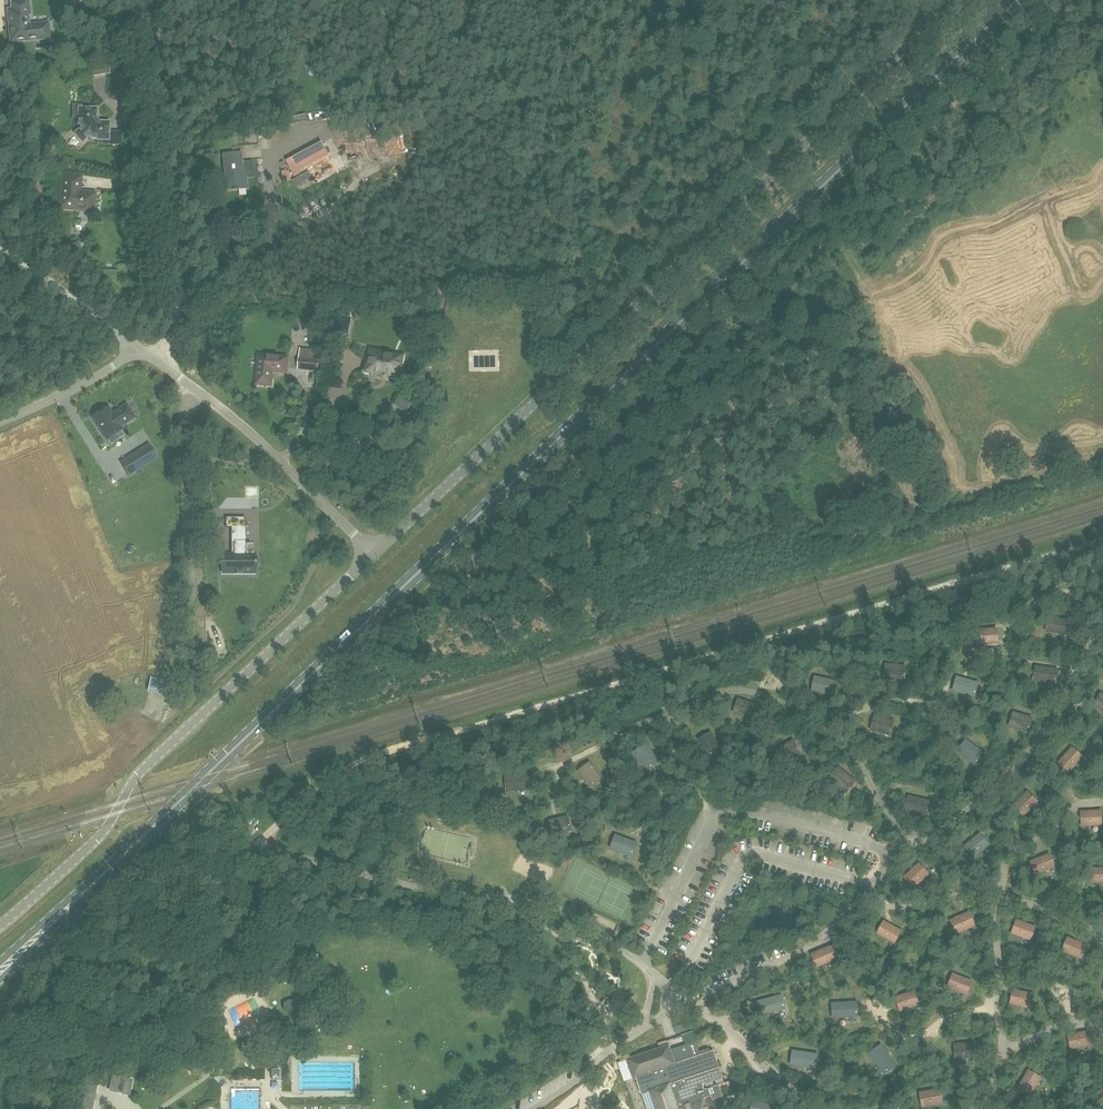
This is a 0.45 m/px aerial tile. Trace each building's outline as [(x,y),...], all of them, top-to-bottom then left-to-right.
[(19,40),(37,38),(39,36),(38,27),(36,25),(30,26),(28,24),(27,15),(30,15),(28,0),(27,0),(10,2),(12,16),(7,16),(10,41),(12,41),(14,42),(18,41),(19,40)] [(108,74),(106,62),(85,65),(87,77),(108,74)] [(98,122),(94,119),(94,109),(78,109),(78,118),(76,118),(76,126),(79,129),(73,135),(81,143),(87,137),(90,140),(97,140),(97,139),(101,139),(101,141),(107,141),(108,123),(98,122)] [(347,126),(352,136),(356,134),(352,124),(347,126)] [(223,154),(226,191),(247,189),(246,178),(243,179),(241,153),(223,154)] [(298,156),(287,162),(295,176),(302,172),(300,169),(304,167),(298,156)] [(92,210),(93,195),(78,193),(79,178),(63,177),(61,208),(92,210)] [(71,245),(76,257),(82,255),(77,242),(71,245)] [(337,316),(333,331),(347,334),(350,319),(337,316)] [(403,356),(378,351),(371,350),(366,372),(399,379),(403,356)] [(298,358),(297,370),(317,373),(319,360),(318,360),(318,354),(310,354),(310,359),(298,358)] [(286,372),(288,358),(259,355),(256,384),(271,385),(272,371),(286,372)] [(400,395),(393,404),(406,413),(412,403),(400,395)] [(531,427),(548,409),(541,404),(525,422),(531,427)] [(92,417),(107,439),(122,429),(120,426),(134,418),(126,405),(112,413),(108,407),(92,417)] [(122,451),(131,465),(153,451),(144,437),(122,451)] [(226,517),(226,527),(246,527),(246,517),(226,517)] [(246,554),(246,543),(246,541),(234,541),(234,554),(231,554),(223,554),(223,573),(236,573),(244,573),(254,573),(254,554),(246,554)] [(263,600),(263,590),(243,589),(243,599),(263,600)] [(234,612),(249,611),(248,601),(233,601),(234,612)] [(1071,621),(1049,617),(1046,631),(1068,635),(1071,621)] [(997,628),(975,631),(976,645),(998,643),(997,628)] [(904,681),(905,666),(886,664),(884,679),(904,681)] [(1058,670),(1036,667),(1034,681),(1055,684),(1058,670)] [(834,695),(837,682),(815,677),(812,691),(834,695)] [(978,683),(957,677),(953,691),(975,697),(978,683)] [(148,691),(170,696),(173,683),(151,678),(148,691)] [(1095,706),(1102,710),(1102,694),(1101,693),(1095,706)] [(757,706),(739,699),(734,713),(753,719),(757,706)] [(1009,726),(1028,732),(1032,718),(1014,713),(1009,726)] [(894,722),(875,716),(871,730),(890,735),(894,722)] [(163,742),(169,728),(161,725),(155,739),(163,742)] [(699,740),(708,757),(720,750),(711,733),(699,740)] [(966,740),(958,751),(975,765),(984,754),(966,740)] [(783,763),(800,753),(793,741),(776,750),(783,763)] [(645,743),(634,753),(649,770),(660,761),(645,743)] [(1072,747),(1059,762),(1070,771),(1083,757),(1072,747)] [(602,778),(590,763),(579,771),(590,787),(602,778)] [(839,767),(829,778),(846,793),(856,781),(839,767)] [(529,789),(528,775),(506,777),(507,791),(529,789)] [(308,779),(289,785),(292,795),(311,789),(308,779)] [(1027,792),(1014,806),(1024,816),(1038,802),(1027,792)] [(909,796),(905,810),(927,816),(930,802),(909,796)] [(1101,810),(1082,812),(1082,826),(1102,825),(1101,810)] [(572,830),(568,816),(549,821),(553,835),(572,830)] [(980,834),(965,847),(974,858),(989,845),(980,834)] [(637,843),(616,835),(611,848),(632,856),(637,843)] [(1049,854),(1031,861),(1036,875),(1054,868),(1049,854)] [(919,863),(905,877),(915,887),(929,874),(919,863)] [(1092,882),(1102,882),(1102,868),(1092,868),(1092,882)] [(1003,890),(1011,890),(1011,876),(1004,875),(1003,890)] [(968,912),(951,920),(957,934),(974,925),(968,912)] [(1017,920),(1012,933),(1030,940),(1035,927),(1017,920)] [(885,921),(877,934),(894,944),(902,931),(885,921)] [(1062,951),(1080,958),(1086,945),(1068,938),(1062,951)] [(835,945),(811,954),(817,967),(840,958),(835,945)] [(954,974),(949,987),(966,994),(972,980),(954,974)] [(1014,990),(1011,1003),(1030,1007),(1033,994),(1014,990)] [(914,991),(896,997),(901,1011),(919,1004),(914,991)] [(782,995),(757,1002),(761,1016),(785,1009),(782,995)] [(283,1009),(286,1014),(292,1014),(297,1011),(297,1005),(294,1000),(288,1000),(283,1003),(283,1009)] [(244,1006),(251,1023),(249,1024),(250,1027),(259,1024),(253,1009),(257,1007),(255,1002),(244,1006)] [(833,1018),(858,1016),(857,1002),(832,1004),(833,1018)] [(236,1010),(245,1029),(250,1027),(241,1008),(236,1010)] [(675,1027),(677,1034),(688,1030),(686,1023),(675,1027)] [(1087,1031),(1068,1035),(1071,1048),(1090,1045),(1087,1031)] [(684,1045),(696,1041),(694,1036),(682,1039),(684,1045)] [(725,1104),(719,1085),(705,1090),(703,1084),(723,1078),(713,1051),(710,1052),(709,1049),(699,1052),(696,1042),(670,1051),(668,1046),(627,1060),(633,1079),(638,1077),(648,1108),(723,1108),(725,1104)] [(955,1044),(956,1059),(975,1057),(974,1043),(955,1044)] [(896,1065),(881,1045),(869,1054),(884,1074),(896,1065)] [(793,1051),(791,1065),(816,1068),(818,1054),(793,1051)] [(1028,1070),(1019,1087),(1031,1094),(1041,1077),(1028,1070)] [(116,1076),(113,1091),(126,1094),(129,1079),(116,1076)] [(97,1081),(88,1079),(82,1108),(91,1108),(97,1081)] [(724,1092),(734,1089),(733,1083),(722,1086),(724,1092)] [(940,1089),(921,1092),(923,1106),(942,1103),(940,1089)] [(752,1108),(772,1108),(773,1105),(754,1100),(752,1108)]
